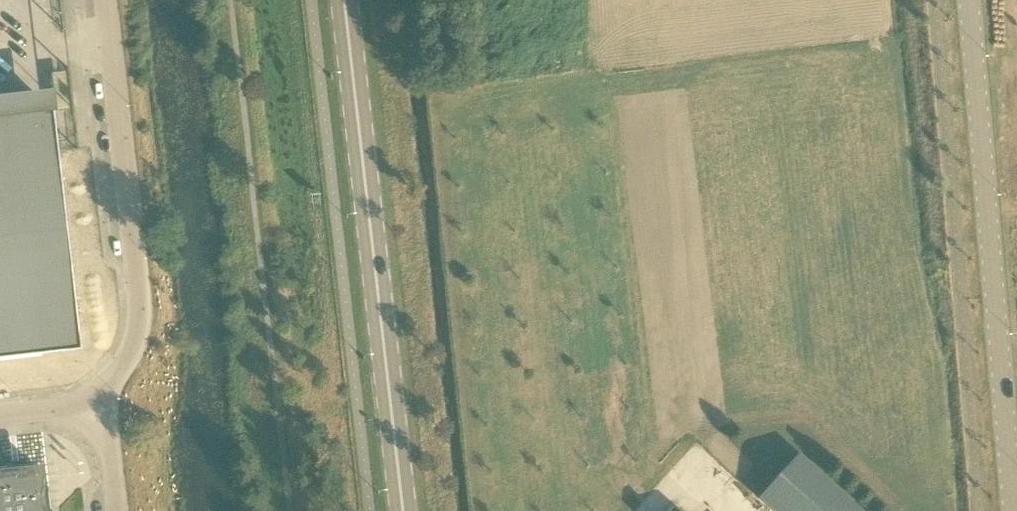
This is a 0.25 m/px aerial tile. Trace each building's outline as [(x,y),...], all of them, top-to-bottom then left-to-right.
[(68,73),(54,74),(55,92),(69,91),(68,73)] [(59,151),(54,111),(0,117),(0,361),(42,356),(41,346),(81,341),(59,151)] [(773,510),(862,510),(799,454),(759,498),(773,510)] [(24,469),(23,463),(13,464),(14,476),(3,477),(3,471),(6,470),(6,469),(0,470),(0,510),(53,510),(53,508),(51,508),(51,509),(44,510),(40,473),(24,475),(24,469)]
